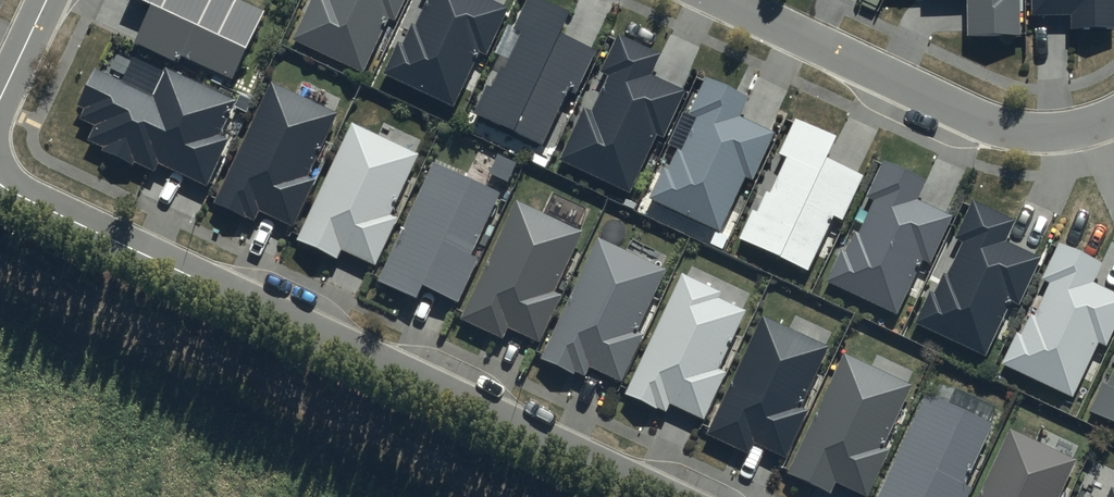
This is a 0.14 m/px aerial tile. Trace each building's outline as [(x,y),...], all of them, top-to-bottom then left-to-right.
[(153,3),(134,43),(177,63),(180,54),(233,79),(266,10),(245,0),(233,0),(233,1),(230,0),(147,0),(153,3)] [(291,39),(364,72),(389,17),(395,20),(404,0),(309,0),(291,39)] [(415,25),(411,23),(402,43),(396,41),(381,73),(453,106),(479,51),(487,55),(509,7),(493,0),(427,0),(415,25)] [(542,0),(527,0),(513,30),(519,33),(503,66),(501,65),(491,86),(486,84),(473,112),(542,144),(566,91),(574,95),(595,49),(559,33),(569,12),(542,0)] [(967,36),(1023,36),(1022,0),(967,0),(967,36)] [(1031,15),(1071,14),(1071,29),(1113,28),(1113,0),(1031,0),(1031,15)] [(662,55),(618,36),(601,72),(609,75),(593,110),(589,108),(579,127),(574,125),(559,157),(631,190),(656,136),(665,139),(687,91),(653,76),(662,55)] [(237,101),(166,67),(153,94),(95,67),(77,105),(85,109),(81,118),(95,125),(88,139),(154,171),(158,162),(207,185),(230,137),(222,134),(237,101)] [(749,96),(705,76),(689,113),(696,116),(680,150),(676,148),(667,168),(661,166),(647,198),(719,231),(744,176),(752,180),(774,132),(740,116),(749,96)] [(338,114),(272,83),(215,203),(254,222),(260,210),(294,227),(317,179),(309,175),(338,114)] [(839,137),(795,117),(779,154),(786,157),(770,192),(766,190),(757,209),(751,207),(737,239),(809,272),(834,217),(842,221),(864,173),(830,158),(839,137)] [(418,153),(352,122),(295,242),(334,261),(340,250),(374,266),(397,218),(389,214),(418,153)] [(926,179),(882,159),(866,196),(873,199),(857,233),(853,232),(844,251),(838,249),(824,281),(896,314),(921,259),(929,263),(951,215),(917,200),(926,179)] [(501,191),(435,160),(378,280),(417,299),(423,288),(457,304),(480,256),(472,252),(501,191)] [(584,230),(518,199),(461,319),(500,338),(506,326),(540,343),(563,295),(555,291),(584,230)] [(1016,220),(972,200),(955,236),(962,239),(947,274),(942,272),(933,292),(928,289),(913,321),(985,354),(1010,300),(1019,304),(1041,256),(1006,240),(1016,220)] [(666,268),(600,237),(543,358),(583,376),(588,365),(623,381),(645,333),(637,329),(666,268)] [(1060,242),(1043,278),(1050,282),(1035,316),(1030,314),(1021,334),(1016,331),(1001,364),(1073,396),(1098,342),(1107,346),(1113,330),(1113,291),(1094,282),(1104,262),(1060,242)] [(747,308),(681,277),(624,398),(663,416),(669,405),(703,421),(726,373),(718,369),(747,308)] [(829,346),(763,315),(706,436),(746,454),(751,443),(786,459),(808,411),(800,408),(829,346)] [(847,354),(790,474),(830,493),(835,482),(868,496),(870,496),(892,450),(884,446),(913,385),(847,354)] [(1107,382),(1102,380),(1088,411),(1113,423),(1113,368),(1107,382)] [(928,388),(876,496),(967,496),(973,484),(965,480),(994,419),(928,388)] [(1010,429),(978,496),(1059,496),(1076,460),(1010,429)]
